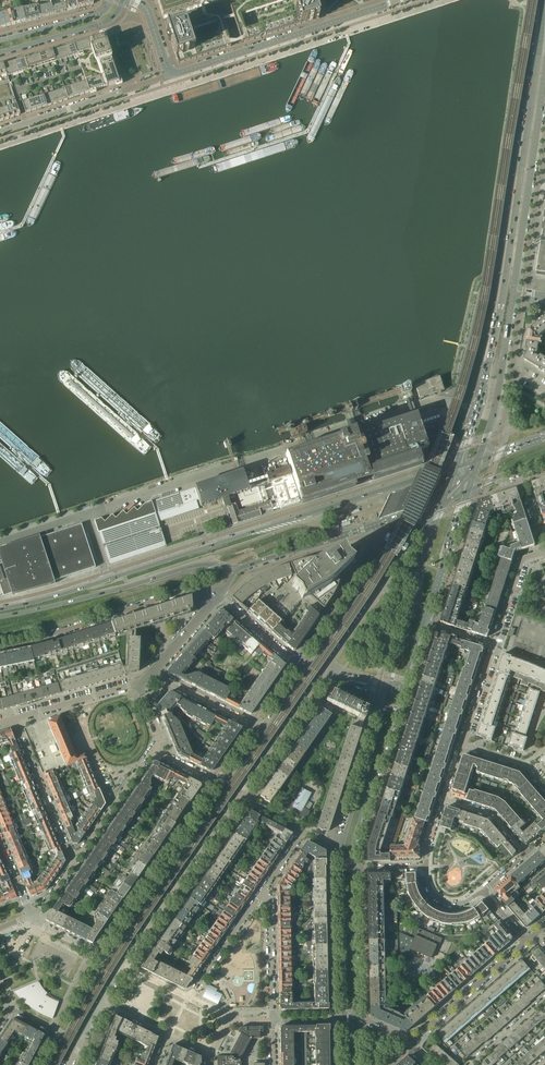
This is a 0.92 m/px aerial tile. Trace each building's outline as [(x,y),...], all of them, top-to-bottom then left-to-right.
[(38,4),(38,0),(23,0),(23,1),(22,6),(22,8),(26,21),(41,17),(38,4)] [(38,4),(39,8),(41,17),(47,16),(54,14),(51,0),(38,0),(38,4)] [(54,14),(67,11),(65,0),(51,0),(54,14)] [(67,11),(73,9),(70,0),(65,0),(67,11)] [(176,57),(178,64),(231,46),(236,44),(242,42),(242,43),(300,24),(318,18),(313,0),(292,0),(297,14),(246,30),(241,15),(288,0),(253,0),(231,7),(234,16),(231,17),(230,18),(227,18),(223,18),(219,9),(206,14),(204,10),(204,7),(204,6),(203,2),(210,0),(211,0),(158,0),(163,14),(192,6),(199,4),(201,7),(202,15),(185,20),(166,26),(176,57)] [(26,21),(22,8),(17,9),(21,23),(26,21)] [(17,9),(12,11),(16,24),(21,23),(17,9)] [(12,11),(8,12),(11,25),(16,24),(12,11)] [(5,13),(0,14),(0,28),(11,25),(8,12),(5,13)] [(103,35),(74,45),(77,54),(86,82),(89,92),(101,89),(119,83),(103,35)] [(74,45),(74,44),(68,46),(72,56),(77,54),(74,45)] [(72,56),(68,46),(63,47),(66,58),(72,56)] [(66,58),(63,47),(58,49),(61,60),(66,58)] [(58,49),(52,51),(55,61),(61,60),(58,49)] [(55,61),(52,51),(52,50),(25,59),(28,69),(28,70),(42,65),(49,63),(55,61)] [(25,59),(25,58),(19,59),(23,71),(28,69),(25,59)] [(23,71),(19,59),(14,61),(18,73),(23,71)] [(18,73),(14,61),(9,63),(12,74),(18,73)] [(9,63),(4,65),(3,65),(6,74),(7,76),(12,74),(9,63)] [(10,83),(7,76),(6,74),(1,76),(0,76),(0,110),(1,110),(6,108),(11,106),(17,105),(10,83)] [(86,82),(81,84),(84,94),(89,92),(86,82)] [(84,94),(81,84),(75,85),(79,96),(84,94)] [(79,96),(75,85),(70,87),(73,98),(79,96)] [(73,98),(70,87),(65,89),(68,99),(73,98)] [(68,99),(65,89),(59,91),(63,101),(68,99)] [(63,101),(59,91),(54,92),(57,103),(63,101)] [(57,103),(54,92),(49,94),(52,104),(57,103)] [(52,104),(49,94),(43,96),(47,106),(52,104)] [(47,106),(43,96),(38,98),(42,108),(47,106)] [(42,108),(38,98),(33,99),(36,110),(42,108)] [(36,110),(33,99),(28,101),(31,111),(36,110)] [(31,111),(28,101),(22,103),(25,113),(31,111)] [(20,115),(17,105),(11,106),(15,117),(20,115)] [(15,117),(11,106),(6,108),(9,118),(15,117)] [(9,118),(6,108),(1,110),(4,120),(9,118)] [(540,251),(537,274),(544,275),(544,218),(540,251)] [(544,316),(541,319),(542,321),(539,323),(538,322),(531,328),(539,337),(544,332),(544,316)] [(527,341),(539,343),(541,344),(542,338),(540,338),(539,337),(531,328),(528,330),(527,341)] [(539,343),(527,341),(525,354),(524,360),(534,366),(540,355),(537,354),(539,343)] [(540,355),(534,366),(544,373),(544,358),(540,355)] [(441,377),(415,385),(419,398),(445,390),(441,377)] [(346,412),(348,419),(353,418),(351,411),(357,409),(355,404),(342,408),(343,413),(346,412)] [(420,463),(416,452),(427,449),(427,450),(432,449),(442,432),(442,431),(439,424),(438,424),(438,423),(426,427),(425,426),(420,428),(418,422),(416,415),(395,421),(354,435),(353,432),(337,437),(338,438),(285,455),(286,457),(301,502),(420,463)] [(291,432),(293,437),(307,433),(305,428),(291,432)] [(166,547),(158,522),(195,510),(194,508),(198,507),(196,500),(198,500),(201,506),(222,499),(225,508),(227,507),(229,514),(231,518),(233,525),(261,516),(259,512),(272,508),(269,501),(238,511),(237,508),(235,504),(230,506),(229,503),(227,497),(237,494),(241,507),(270,498),(272,502),(272,501),(274,506),(279,505),(280,509),(299,503),(286,463),(269,468),(269,469),(264,470),(266,478),(265,479),(266,481),(267,480),(268,483),(255,488),(253,484),(249,485),(250,490),(249,490),(242,472),(144,504),(137,511),(134,508),(126,515),(123,511),(115,518),(112,515),(104,522),(101,518),(94,521),(109,565),(166,547)] [(435,484),(441,471),(439,470),(436,469),(428,465),(425,464),(423,470),(419,468),(418,471),(412,484),(410,487),(405,489),(403,490),(388,495),(377,520),(389,516),(403,511),(400,519),(410,524),(413,526),(414,527),(423,509),(429,496),(430,494),(435,484)] [(534,483),(532,484),(533,485),(537,497),(542,496),(543,497),(544,495),(544,480),(534,483)] [(520,499),(517,490),(515,489),(502,494),(508,512),(512,511),(511,507),(513,506),(512,502),(520,499)] [(508,512),(502,494),(490,498),(495,512),(501,510),(502,514),(508,512)] [(544,503),(544,501),(543,497),(542,496),(537,497),(541,510),(544,508),(544,504),(544,503)] [(490,498),(480,501),(478,502),(479,504),(477,511),(491,515),(492,513),(495,512),(490,498)] [(527,520),(523,507),(520,499),(512,502),(513,506),(513,507),(515,507),(517,512),(516,512),(517,515),(513,516),(510,517),(511,519),(513,518),(514,520),(512,520),(514,524),(527,520)] [(491,515),(477,511),(473,523),(487,528),(491,515)] [(231,526),(229,520),(228,517),(219,519),(222,528),(231,526)] [(532,534),(529,525),(527,520),(514,524),(513,524),(518,539),(532,534)] [(487,528),(473,523),(469,535),(483,540),(487,528)] [(3,597),(16,593),(17,594),(95,568),(81,525),(0,551),(0,588),(3,597)] [(535,544),(533,540),(532,534),(518,539),(515,540),(512,541),(503,544),(502,548),(515,552),(516,552),(534,546),(535,544)] [(483,540),(469,535),(465,547),(479,552),(483,540)] [(479,552),(465,547),(461,560),(475,565),(479,552)] [(515,552),(502,548),(499,557),(501,558),(512,562),(515,552)] [(232,597),(233,598),(240,605),(247,610),(261,594),(287,616),(299,603),(304,600),(319,613),(321,610),(323,608),(324,609),(325,607),(327,604),(329,601),(331,598),(334,593),(335,590),(336,589),(338,585),(338,584),(339,582),(339,581),(340,580),(340,579),(340,577),(340,576),(341,575),(341,574),(352,563),(348,559),(345,557),(342,550),(328,557),(326,557),(325,557),(323,557),(320,557),(318,557),(315,557),(312,557),(309,558),(304,559),(301,560),(290,564),(288,564),(275,568),(263,573),(258,577),(252,580),(247,584),(241,588),(236,592),(232,597)] [(385,555),(380,563),(386,566),(391,559),(388,557),(387,557),(385,555)] [(496,611),(506,581),(512,562),(501,558),(493,583),(494,583),(486,608),(496,611)] [(475,565),(461,560),(457,572),(471,577),(475,565)] [(471,577),(457,572),(453,585),(466,589),(467,589),(471,577)] [(466,589),(453,585),(449,597),(462,601),(466,589)] [(123,618),(111,622),(115,634),(116,635),(116,638),(126,635),(128,634),(126,670),(125,670),(126,675),(139,671),(139,659),(139,655),(139,651),(140,647),(140,643),(140,640),(140,639),(138,639),(137,639),(137,631),(139,630),(152,626),(154,625),(165,622),(169,620),(169,619),(168,617),(169,617),(173,615),(177,614),(182,612),(185,611),(189,610),(192,609),(191,596),(188,597),(134,615),(130,616),(126,617),(123,618)] [(462,601),(449,597),(445,609),(458,614),(462,601)] [(264,600),(285,617),(286,616),(265,598),(264,600)] [(270,611),(258,601),(248,611),(260,622),(270,611)] [(288,632),(287,631),(288,629),(284,626),(282,628),(278,625),(281,621),(271,632),(293,651),(295,651),(299,645),(315,623),(314,623),(318,617),(318,615),(309,607),(305,611),(306,613),(291,635),(288,632)] [(496,611),(486,608),(483,607),(481,613),(482,613),(479,623),(491,627),(496,611)] [(459,614),(458,614),(445,609),(441,622),(454,627),(456,621),(457,621),(459,614)] [(222,610),(220,610),(206,626),(217,636),(219,637),(225,630),(227,632),(236,622),(222,610)] [(281,621),(270,611),(260,622),(271,632),(281,621)] [(504,649),(544,662),(544,624),(515,614),(504,649)] [(491,627),(479,623),(478,627),(474,626),(475,621),(471,619),(470,622),(467,631),(486,637),(488,636),(491,627)] [(465,623),(457,621),(456,621),(454,627),(467,631),(470,622),(466,621),(465,623)] [(115,634),(111,622),(105,624),(95,628),(99,641),(116,635),(115,634)] [(248,633),(244,630),(236,622),(227,632),(231,636),(234,639),(239,643),(248,633)] [(217,636),(206,626),(200,634),(186,650),(194,657),(211,637),(214,640),(217,636)] [(99,641),(95,628),(79,633),(83,646),(99,641)] [(83,646),(79,633),(63,638),(67,651),(83,646)] [(252,637),(248,633),(239,643),(243,647),(252,637)] [(451,637),(439,633),(439,634),(437,634),(435,639),(436,639),(449,643),(451,637)] [(253,652),(260,644),(252,637),(243,647),(251,654),(253,652)] [(464,641),(451,637),(449,643),(462,647),(464,641)] [(67,651),(63,638),(53,641),(56,654),(56,655),(67,651)] [(449,643),(436,639),(432,651),(445,656),(449,643)] [(42,644),(37,646),(31,647),(34,660),(56,654),(53,641),(42,644)] [(475,677),(481,658),(484,648),(464,641),(462,647),(460,651),(462,652),(464,653),(466,648),(468,649),(470,649),(463,673),(475,677)] [(256,654),(263,647),(260,644),(253,652),(256,654)] [(34,660),(31,647),(25,649),(20,649),(23,664),(34,662),(34,660)] [(273,655),(263,647),(256,654),(258,656),(259,654),(261,656),(262,654),(266,658),(267,657),(269,659),(270,659),(273,655)] [(23,664),(20,649),(4,653),(7,667),(23,664)] [(186,650),(171,666),(181,674),(182,674),(195,659),(194,657),(186,650)] [(214,659),(221,652),(218,650),(212,657),(211,658),(213,661),(214,659)] [(445,656),(432,651),(428,664),(441,668),(445,656)] [(536,666),(522,660),(503,654),(497,672),(499,673),(510,676),(522,680),(521,684),(544,692),(544,670),(536,666)] [(283,665),(273,655),(270,659),(269,659),(267,661),(270,663),(281,671),(284,667),(283,665)] [(121,662),(115,664),(119,677),(123,676),(124,676),(125,676),(125,675),(121,662)] [(270,663),(262,674),(273,682),(281,671),(270,663)] [(115,664),(110,665),(114,678),(118,677),(118,678),(119,677),(115,664)] [(441,668),(428,664),(424,676),(437,680),(441,668)] [(110,665),(104,667),(108,680),(112,679),(114,679),(114,678),(110,665)] [(185,676),(182,674),(181,674),(171,666),(167,671),(168,673),(195,687),(202,674),(198,673),(197,673),(196,673),(195,673),(185,676)] [(104,667),(98,669),(102,682),(106,680),(107,681),(108,681),(108,680),(104,667)] [(223,672),(213,667),(212,670),(222,675),(223,672)] [(98,669),(93,670),(97,683),(101,682),(101,683),(102,682),(98,669)] [(93,670),(87,672),(91,685),(95,684),(97,684),(97,683),(93,670)] [(87,672),(82,673),(85,686),(89,685),(90,686),(91,686),(91,685),(87,672)] [(82,673),(76,675),(80,688),(84,687),(84,688),(85,687),(85,686),(82,673)] [(470,693),(474,682),(475,677),(463,673),(460,680),(457,689),(470,693)] [(508,682),(510,676),(499,673),(497,679),(508,682)] [(217,682),(202,674),(195,687),(210,694),(217,682)] [(262,674),(254,685),(266,693),(273,682),(262,674)] [(76,675),(70,677),(74,690),(78,689),(80,689),(80,688),(76,675)] [(433,694),(437,680),(424,676),(419,690),(433,694)] [(70,677),(65,678),(68,691),(72,690),(73,691),(74,690),(70,677)] [(68,692),(68,691),(65,678),(59,680),(62,693),(67,692),(68,692)] [(505,694),(508,682),(497,679),(494,690),(505,694)] [(231,689),(217,682),(210,694),(225,702),(229,694),(231,689)] [(58,683),(52,684),(55,695),(61,693),(58,683)] [(52,684),(46,686),(49,697),(55,695),(52,684)] [(266,693),(254,685),(246,695),(258,704),(266,693)] [(46,686),(40,688),(43,698),(49,697),(46,686)] [(40,688),(35,689),(38,700),(43,698),(40,688)] [(35,689),(29,691),(32,702),(38,700),(35,689)] [(465,708),(468,698),(470,693),(457,689),(453,704),(465,708)] [(536,704),(540,692),(529,689),(525,700),(536,704)] [(429,707),(433,694),(419,690),(415,702),(429,707)] [(501,705),(505,694),(494,690),(490,701),(501,705)] [(29,691),(23,693),(26,703),(32,702),(29,691)] [(361,729),(364,720),(366,715),(364,714),(367,708),(333,691),(328,700),(327,702),(332,705),(334,703),(358,715),(356,720),(352,718),(350,726),(361,729)] [(170,712),(173,708),(176,705),(180,697),(177,696),(169,692),(157,706),(160,714),(164,721),(173,718),(171,715),(170,713),(169,713),(169,712),(170,712)] [(23,693),(17,694),(20,705),(26,703),(23,693)] [(17,694),(11,696),(14,707),(20,705),(17,694)] [(240,704),(232,700),(233,698),(231,696),(231,695),(229,694),(225,702),(237,708),(240,704)] [(258,704),(246,695),(240,704),(237,708),(249,714),(251,714),(258,704)] [(11,696),(6,697),(9,708),(14,707),(11,696)] [(6,697),(1,699),(3,710),(9,708),(6,697)] [(196,706),(180,697),(176,705),(180,707),(180,708),(183,712),(186,713),(186,714),(187,716),(190,718),(196,706)] [(533,715),(536,704),(525,700),(522,711),(533,715)] [(497,716),(501,705),(490,701),(486,712),(497,716)] [(425,719),(429,707),(415,702),(411,715),(425,719)] [(326,703),(322,709),(330,714),(334,708),(326,703)] [(460,722),(463,713),(465,708),(453,704),(448,718),(460,722)] [(196,721),(202,708),(196,706),(190,718),(196,721)] [(211,726),(213,721),(216,716),(202,708),(196,721),(207,726),(207,725),(209,726),(211,726)] [(322,727),(331,715),(330,714),(322,709),(321,708),(312,721),(322,727)] [(529,726),(533,715),(522,711),(518,723),(529,726)] [(494,727),(497,716),(486,712),(483,724),(494,727)] [(76,753),(61,718),(62,718),(60,714),(58,715),(53,717),(48,719),(49,721),(48,722),(66,767),(68,766),(73,764),(75,763),(86,758),(85,754),(78,757),(76,752),(76,753)] [(177,717),(186,726),(187,725),(181,718),(179,715),(177,717)] [(421,732),(425,719),(411,715),(407,727),(421,732)] [(228,722),(217,716),(216,716),(213,721),(224,727),(228,722)] [(177,722),(175,719),(174,717),(173,718),(164,721),(166,726),(177,722)] [(459,727),(460,722),(448,718),(446,723),(459,727)] [(181,726),(180,723),(178,721),(177,722),(166,726),(168,731),(181,726)] [(313,740),(322,727),(312,721),(304,733),(313,740)] [(239,728),(228,722),(224,727),(237,734),(240,730),(239,728)] [(454,742),(457,732),(459,727),(446,723),(442,738),(454,742)] [(492,741),(496,728),(494,727),(483,724),(481,723),(477,736),(492,741)] [(526,737),(529,726),(518,723),(515,734),(526,737)] [(193,731),(189,726),(187,725),(186,726),(194,735),(196,734),(193,731)] [(186,738),(184,733),(181,726),(168,731),(176,752),(189,746),(186,738)] [(356,744),(361,729),(350,726),(345,740),(356,744)] [(237,734),(224,727),(221,731),(233,740),(237,734)] [(417,744),(421,732),(407,727),(404,738),(403,740),(417,744)] [(195,731),(204,737),(205,734),(197,728),(195,731)] [(15,740),(11,730),(9,729),(4,730),(4,731),(8,742),(9,742),(15,740)] [(233,740),(221,731),(218,737),(229,745),(233,740)] [(304,733),(295,746),(305,752),(313,740),(304,733)] [(526,737),(515,734),(513,733),(508,746),(523,751),(528,738),(526,737)] [(434,734),(427,757),(428,757),(436,735),(434,734)] [(229,745),(218,737),(214,742),(226,750),(229,745)] [(451,751),(454,742),(442,738),(438,747),(451,751)] [(351,758),(356,744),(345,740),(340,755),(351,758)] [(413,756),(417,744),(403,740),(399,752),(413,756)] [(226,750),(214,742),(210,748),(222,756),(226,750)] [(19,751),(17,745),(11,747),(10,747),(10,749),(9,750),(8,752),(10,755),(19,751)] [(191,754),(192,753),(189,746),(176,752),(178,755),(188,760),(191,754)] [(296,765),(305,752),(295,746),(286,758),(296,765)] [(449,756),(451,751),(438,747),(437,752),(449,756)] [(222,756),(210,748),(206,753),(218,761),(222,756)] [(19,751),(10,755),(8,755),(10,760),(21,756),(19,751)] [(409,769),(413,756),(399,752),(395,764),(409,769)] [(448,761),(449,756),(437,752),(435,757),(448,761)] [(218,761),(206,753),(203,758),(214,766),(218,761)] [(199,765),(202,760),(199,758),(192,755),(191,754),(188,760),(199,765)] [(347,773),(351,758),(340,755),(336,769),(347,773)] [(465,793),(471,774),(474,765),(476,766),(478,759),(465,755),(463,756),(453,789),(465,793)] [(24,761),(21,756),(10,760),(12,766),(24,761)] [(443,776),(446,766),(448,761),(435,757),(431,771),(443,776)] [(88,763),(86,758),(75,763),(73,764),(75,769),(77,768),(88,763)] [(214,766),(203,758),(202,760),(199,765),(210,771),(212,770),(214,766)] [(287,777),(296,765),(286,758),(278,771),(287,777)] [(490,777),(494,764),(478,759),(476,766),(476,767),(478,768),(477,772),(480,773),(480,774),(490,777)] [(26,766),(24,761),(12,766),(14,771),(26,766)] [(163,781),(169,769),(156,762),(154,763),(152,765),(157,769),(153,776),(163,781)] [(90,768),(88,763),(77,768),(80,773),(90,768)] [(419,771),(418,775),(420,775),(421,772),(422,772),(419,781),(421,782),(427,763),(425,763),(424,766),(420,765),(418,771),(419,771)] [(405,781),(409,769),(395,764),(391,777),(405,781)] [(504,781),(508,769),(494,764),(490,777),(504,781)] [(157,769),(152,765),(146,773),(151,777),(153,776),(157,769)] [(28,771),(26,766),(14,771),(17,776),(28,771)] [(57,777),(55,771),(54,768),(48,771),(43,773),(46,781),(58,777),(57,777)] [(93,773),(90,768),(80,773),(82,778),(93,773)] [(169,781),(174,771),(169,769),(163,781),(168,784),(169,781)] [(342,788),(347,773),(336,769),(331,784),(342,788)] [(527,781),(520,772),(508,769),(504,781),(513,784),(518,790),(527,781)] [(30,776),(28,771),(17,776),(19,781),(30,776)] [(178,781),(181,775),(174,771),(169,781),(172,783),(173,781),(174,782),(176,781),(177,780),(178,781)] [(278,790),(287,777),(278,771),(269,783),(278,790)] [(439,790),(442,780),(443,776),(431,771),(426,786),(439,790)] [(95,779),(93,773),(82,778),(84,783),(95,779)] [(149,787),(151,785),(150,784),(149,783),(150,782),(150,781),(149,780),(151,777),(146,773),(127,802),(138,809),(150,792),(150,791),(151,789),(149,787)] [(186,784),(189,779),(181,775),(178,781),(184,784),(186,784)] [(32,781),(30,776),(19,781),(21,786),(32,781)] [(60,782),(58,777),(46,781),(49,786),(60,782)] [(401,793),(405,781),(391,777),(387,789),(401,793)] [(97,783),(95,779),(84,783),(86,788),(97,783)] [(200,784),(189,779),(186,784),(197,791),(200,787),(200,784)] [(34,786),(32,781),(21,786),(23,791),(34,786)] [(524,798),(534,789),(527,781),(518,790),(520,793),(524,798)] [(62,786),(60,782),(49,786),(51,791),(62,786)] [(99,789),(97,783),(86,788),(88,793),(93,791),(99,789)] [(179,784),(177,783),(170,792),(171,793),(179,784)] [(269,803),(278,790),(269,783),(260,796),(269,803)] [(197,791),(186,784),(184,784),(181,788),(193,797),(197,791)] [(337,802),(342,788),(331,784),(326,799),(337,802)] [(418,785),(407,816),(409,817),(419,785),(418,785)] [(36,791),(34,786),(23,791),(22,791),(25,796),(36,791)] [(64,791),(62,786),(51,791),(53,796),(64,791)] [(434,804),(437,794),(439,790),(426,786),(421,800),(434,804)] [(303,808),(311,792),(301,787),(293,802),(286,799),(284,802),(283,807),(305,819),(308,815),(309,811),(309,810),(305,808),(304,808),(303,808)] [(193,797),(181,788),(177,793),(190,802),(193,797)] [(105,804),(99,789),(93,791),(95,797),(94,798),(90,798),(87,801),(90,804),(100,811),(101,811),(105,804)] [(404,794),(401,793),(387,789),(383,801),(398,806),(399,802),(401,803),(404,794)] [(466,801),(468,794),(465,793),(453,789),(451,794),(452,796),(466,801)] [(534,789),(524,798),(535,811),(544,803),(544,801),(534,789)] [(476,804),(480,792),(475,790),(474,792),(470,790),(468,794),(466,801),(476,804)] [(38,796),(36,791),(25,796),(27,801),(38,796)] [(66,797),(64,791),(53,796),(55,801),(66,797)] [(491,808),(495,796),(480,792),(476,804),(491,808)] [(190,802),(177,793),(173,799),(186,807),(190,802)] [(40,801),(38,796),(27,801),(29,806),(40,801)] [(511,809),(505,802),(499,798),(495,796),(491,808),(495,810),(502,817),(511,809)] [(68,801),(66,797),(55,801),(57,806),(68,802),(68,801)] [(186,807),(173,799),(170,804),(182,813),(186,807)] [(332,817),(337,802),(326,799),(322,813),(332,817)] [(428,822),(433,809),(434,804),(421,800),(415,819),(425,822),(428,822)] [(42,806),(40,801),(29,806),(31,811),(42,806)] [(394,818),(398,806),(383,801),(379,814),(392,818),(394,818)] [(70,806),(68,802),(57,806),(59,811),(69,807),(70,806)] [(109,851),(126,826),(138,809),(127,802),(98,843),(96,846),(107,854),(109,851)] [(535,811),(543,820),(537,825),(542,831),(544,829),(544,803),(535,811)] [(100,811),(90,804),(89,805),(90,806),(88,808),(98,815),(100,811)] [(182,813),(170,804),(166,809),(179,818),(182,813)] [(44,811),(42,806),(31,811),(33,816),(44,811)] [(452,826),(455,818),(456,819),(456,818),(456,822),(459,823),(463,811),(449,806),(447,807),(440,827),(451,830),(452,826)] [(61,816),(72,811),(71,809),(70,810),(69,807),(59,811),(61,816)] [(98,815),(88,808),(87,811),(86,810),(84,812),(95,819),(98,815)] [(179,818),(166,809),(162,815),(175,823),(179,818)] [(521,821),(511,809),(502,817),(512,829),(521,821)] [(7,810),(0,812),(0,818),(9,815),(7,810)] [(47,816),(45,811),(44,811),(33,816),(35,821),(47,816)] [(72,817),(71,814),(73,813),(72,811),(61,816),(63,821),(71,818),(72,817)] [(259,823),(262,817),(250,811),(249,812),(245,817),(257,825),(259,823)] [(473,828),(477,815),(463,811),(459,823),(459,824),(473,828)] [(95,819),(84,812),(83,814),(84,815),(82,817),(91,824),(95,819)] [(328,831),(332,817),(322,813),(317,828),(328,831)] [(387,833),(392,818),(379,814),(375,829),(387,833)] [(9,815),(0,818),(0,823),(0,824),(11,819),(9,815)] [(175,823),(162,815),(158,820),(171,829),(175,823)] [(504,836),(495,826),(489,819),(477,815),(473,828),(476,829),(477,830),(479,830),(481,831),(494,845),(504,836)] [(49,821),(47,816),(35,821),(37,826),(49,821)] [(91,824),(82,817),(81,820),(80,819),(79,821),(89,828),(91,824)] [(257,825),(245,817),(241,823),(253,831),(255,827),(255,828),(257,825)] [(264,827),(268,820),(262,817),(259,823),(264,827)] [(72,826),(70,820),(72,820),(71,818),(63,821),(66,828),(72,826)] [(425,822),(415,819),(413,818),(404,847),(391,847),(391,854),(391,858),(415,858),(420,858),(420,847),(419,846),(418,845),(418,844),(425,822)] [(13,824),(11,819),(0,824),(2,829),(13,824)] [(171,829),(158,820),(155,825),(167,834),(171,829)] [(273,831),(276,825),(268,820),(264,827),(273,831)] [(524,833),(520,829),(525,824),(522,820),(521,821),(512,829),(525,844),(527,844),(534,838),(527,830),(524,833)] [(51,826),(49,821),(37,826),(39,831),(51,826)] [(89,828),(79,821),(77,823),(78,823),(76,826),(77,827),(85,833),(89,828)] [(253,831),(241,823),(237,829),(249,837),(251,834),(253,831)] [(542,831),(537,825),(535,823),(527,830),(534,838),(542,831)] [(13,824),(2,829),(4,834),(5,834),(15,830),(13,824)] [(167,834),(155,825),(151,831),(164,840),(167,834)] [(286,842),(292,833),(276,825),(273,831),(276,833),(275,835),(286,842)] [(53,831),(51,826),(39,831),(42,836),(53,831)] [(82,838),(76,835),(75,833),(72,826),(66,828),(66,829),(72,843),(78,844),(82,838)] [(85,833),(77,827),(77,828),(78,830),(77,832),(75,833),(76,835),(82,838),(85,833)] [(249,837),(237,829),(234,834),(245,841),(247,838),(248,839),(249,837)] [(382,848),(387,833),(375,829),(370,844),(382,848)] [(18,834),(16,830),(15,830),(5,834),(7,839),(18,834)] [(479,836),(481,831),(479,830),(477,837),(489,849),(490,848),(479,836)] [(55,836),(53,831),(42,836),(44,841),(55,836)] [(164,840),(151,831),(147,836),(160,845),(164,840)] [(20,839),(18,834),(7,839),(9,844),(20,839)] [(245,841),(234,834),(230,839),(241,847),(245,841)] [(286,842),(275,835),(271,840),(283,847),(286,842)] [(57,841),(55,836),(44,841),(46,846),(57,841)] [(145,839),(144,841),(143,841),(156,850),(160,845),(147,836),(145,839)] [(517,851),(504,836),(494,845),(497,849),(498,848),(500,847),(502,845),(505,848),(513,857),(517,854),(517,851)] [(22,844),(20,839),(9,844),(11,849),(22,844)] [(241,847),(230,839),(226,845),(238,852),(241,847)] [(283,847),(271,840),(268,845),(280,852),(283,847)] [(59,846),(57,841),(46,846),(48,851),(49,850),(59,846)] [(156,850),(143,841),(140,847),(153,856),(156,850)] [(311,856),(317,847),(307,841),(299,852),(306,857),(307,854),(311,856)] [(24,849),(22,844),(11,849),(13,854),(24,849)] [(391,858),(391,854),(382,855),(382,848),(370,844),(369,847),(369,861),(391,861),(391,858)] [(238,852),(226,845),(223,850),(234,858),(238,852)] [(280,852),(268,845),(265,849),(277,856),(280,852)] [(66,861),(59,846),(49,850),(51,855),(55,854),(55,855),(53,858),(63,865),(66,861)] [(104,859),(107,854),(96,846),(93,851),(104,859)] [(153,856),(140,847),(136,852),(149,861),(153,856)] [(325,853),(325,851),(317,847),(311,856),(315,858),(318,853),(325,853)] [(26,854),(24,849),(13,854),(15,859),(26,855),(26,854)] [(277,856),(265,849),(262,853),(274,861),(277,856)] [(234,858),(223,850),(219,855),(230,863),(234,858)] [(85,885),(93,875),(104,859),(93,851),(65,891),(76,899),(85,885)] [(149,861),(136,852),(132,858),(145,866),(149,861)] [(304,863),(306,857),(299,852),(296,858),(304,863)] [(544,861),(544,860),(544,859),(539,852),(525,864),(532,872),(534,870),(535,871),(538,869),(537,868),(541,864),(542,865),(544,862),(544,861)] [(274,861),(262,853),(259,858),(270,865),(274,861)] [(28,860),(26,855),(15,859),(17,864),(28,860)] [(230,863),(219,855),(215,861),(226,869),(230,863)] [(63,865),(53,858),(49,863),(60,870),(63,865)] [(145,866),(132,858),(129,863),(141,872),(145,866)] [(270,865),(259,858),(256,862),(267,870),(270,865)] [(302,869),(304,863),(296,858),(292,863),(302,869)] [(30,865),(28,860),(17,864),(19,869),(30,865)] [(226,869),(215,861),(211,866),(223,874),(226,869)] [(267,870),(256,862),(253,867),(264,874),(267,870)] [(60,870),(49,863),(46,867),(56,874),(60,870)] [(141,872),(129,863),(125,868),(138,877),(141,872)] [(302,869),(292,863),(289,867),(300,875),(302,869)] [(531,874),(530,873),(532,872),(525,864),(511,876),(518,884),(520,882),(521,883),(524,881),(523,880),(527,876),(528,877),(531,874)] [(32,870),(30,865),(19,869),(21,874),(31,871),(32,870)] [(109,872),(101,866),(99,869),(107,874),(109,872)] [(223,874),(211,866),(208,871),(219,879),(223,874)] [(56,874),(46,867),(43,872),(53,879),(56,874)] [(264,874),(253,867),(250,871),(261,879),(264,874)] [(300,875),(289,867),(286,871),(297,879),(300,875)] [(138,877),(125,868),(121,874),(134,882),(138,877)] [(30,875),(31,875),(32,873),(31,871),(21,874),(24,880),(30,877),(30,876),(30,875)] [(219,879),(208,871),(204,877),(215,884),(219,879)] [(261,879),(250,871),(247,875),(258,883),(261,879)] [(297,879),(286,871),(283,876),(294,883),(297,879)] [(53,879),(43,872),(40,876),(50,883),(53,879)] [(544,875),(544,872),(531,883),(533,885),(531,887),(523,894),(525,897),(537,885),(536,883),(544,875)] [(443,912),(439,911),(435,909),(431,906),(428,903),(428,901),(427,900),(425,899),(425,900),(422,896),(420,892),(419,888),(418,883),(418,879),(417,876),(416,876),(416,873),(403,873),(403,879),(406,879),(407,885),(408,891),(410,896),(413,901),(412,901),(412,903),(412,904),(413,905),(413,906),(413,907),(414,907),(414,908),(415,908),(415,909),(416,909),(416,910),(417,910),(418,911),(419,911),(420,912),(420,911),(424,915),(429,918),(435,921),(440,923),(446,924),(452,925),(458,925),(464,924),(470,922),(475,920),(480,917),(485,914),(487,916),(491,912),(483,903),(483,902),(483,901),(483,900),(482,900),(481,900),(480,901),(480,902),(481,902),(478,905),(474,908),(470,910),(466,912),(461,913),(457,914),(452,914),(448,913),(443,912)] [(7,874),(0,876),(0,881),(1,882),(2,883),(3,882),(9,880),(7,874)] [(134,882),(121,874),(117,879),(130,888),(134,882)] [(384,888),(384,881),(379,881),(379,874),(370,874),(369,875),(369,888),(384,888)] [(258,883),(247,875),(244,880),(255,887),(258,883)] [(50,883),(40,876),(38,880),(48,887),(50,883)] [(294,883),(283,876),(280,880),(290,887),(291,887),(294,883)] [(510,895),(515,891),(520,887),(518,884),(511,876),(495,890),(500,894),(498,896),(508,907),(514,902),(515,901),(510,895)] [(36,894),(32,882),(31,881),(32,880),(32,878),(31,877),(30,877),(24,880),(30,895),(32,896),(36,894)] [(215,884),(204,877),(200,882),(212,890),(215,884)] [(130,888),(117,879),(114,884),(126,893),(130,888)] [(12,886),(9,880),(3,882),(4,885),(5,889),(6,888),(12,886)] [(41,892),(37,881),(36,880),(36,881),(32,882),(36,894),(41,892)] [(48,887),(38,880),(37,881),(41,892),(46,890),(48,887)] [(255,887),(244,880),(241,884),(252,892),(255,887)] [(290,887),(280,880),(277,885),(277,889),(290,889),(290,887)] [(540,880),(536,884),(543,892),(542,892),(544,894),(544,895),(544,885),(540,880)] [(212,890),(200,882),(197,887),(208,895),(212,890)] [(126,893),(114,884),(110,890),(111,891),(123,899),(126,893)] [(252,892),(241,884),(237,889),(249,897),(252,892)] [(16,896),(12,886),(6,888),(11,900),(15,898),(16,896)] [(208,895),(197,887),(193,893),(204,901),(208,895)] [(11,900),(6,888),(5,889),(0,891),(5,902),(11,900)] [(385,900),(384,894),(384,888),(369,888),(370,901),(385,901),(385,900)] [(249,897),(237,889),(235,893),(246,901),(249,897)] [(76,899),(65,891),(62,895),(73,903),(76,899)] [(123,899),(111,891),(109,894),(108,893),(106,895),(119,904),(123,899)] [(204,901),(193,893),(189,898),(200,906),(204,901)] [(246,901),(235,893),(231,898),(243,905),(246,901)] [(72,905),(73,903),(62,895),(53,909),(57,912),(58,911),(61,907),(64,909),(67,906),(67,907),(68,905),(69,906),(72,905)] [(119,904),(106,895),(105,897),(106,898),(103,902),(115,910),(119,904)] [(200,906),(189,898),(185,904),(197,911),(200,906)] [(243,905),(231,898),(228,902),(240,910),(243,905)] [(536,919),(523,904),(518,898),(515,901),(514,902),(527,917),(532,923),(536,919)] [(540,898),(535,902),(544,912),(544,911),(544,904),(540,898)] [(397,923),(397,903),(397,900),(385,900),(385,901),(385,907),(385,914),(385,920),(394,920),(394,923),(397,923)] [(385,914),(385,907),(385,901),(370,901),(370,914),(385,914)] [(540,916),(530,904),(527,901),(523,904),(536,919),(540,916)] [(544,912),(535,902),(534,901),(530,904),(540,916),(544,912)] [(115,910),(103,902),(101,904),(100,904),(99,906),(111,915),(115,910)] [(240,910),(228,902),(225,907),(236,915),(240,910)] [(527,917),(514,902),(508,907),(525,927),(527,927),(532,923),(527,917)] [(197,911),(185,904),(182,909),(193,917),(197,911)] [(111,915),(99,906),(97,908),(98,909),(96,912),(108,920),(111,915)] [(236,915),(225,907),(222,911),(233,919),(236,915)] [(51,923),(55,914),(57,912),(53,909),(46,918),(46,920),(51,923)] [(193,917),(182,909),(178,915),(189,922),(190,923),(192,923),(194,919),(194,918),(193,917)] [(56,925),(63,913),(58,911),(57,912),(55,914),(51,923),(56,925)] [(233,919),(222,911),(219,916),(230,923),(233,919)] [(108,920),(96,912),(95,912),(94,914),(95,915),(93,917),(93,918),(96,920),(104,925),(108,920)] [(61,928),(68,915),(63,913),(56,925),(61,928)] [(394,923),(394,920),(385,920),(385,914),(370,914),(370,927),(389,927),(388,923),(393,923),(393,924),(394,924),(394,923)] [(66,930),(73,918),(68,915),(61,928),(66,930)] [(189,922),(178,915),(174,920),(185,928),(189,922)] [(230,923),(219,916),(216,920),(227,928),(230,923)] [(71,933),(77,920),(73,918),(66,930),(71,933)] [(76,935),(83,923),(77,920),(71,933),(76,935)] [(104,925),(96,920),(94,924),(90,921),(89,923),(93,927),(92,928),(92,929),(98,934),(104,925)] [(185,928),(174,920),(170,925),(182,933),(185,928)] [(227,928),(216,920),(213,925),(224,932),(227,928)] [(513,937),(499,922),(497,924),(495,926),(499,931),(499,932),(500,931),(509,942),(513,939),(513,937)] [(81,938),(87,925),(83,923),(76,935),(81,938)] [(86,940),(92,929),(92,928),(87,925),(81,938),(86,940)] [(182,933),(170,925),(167,931),(178,938),(182,933)] [(224,932),(213,925),(210,929),(221,937),(224,932)] [(221,937),(210,929),(208,927),(206,930),(208,932),(207,933),(218,941),(221,937)] [(386,940),(386,933),(385,933),(389,933),(389,927),(370,927),(371,940),(386,940)] [(439,946),(442,939),(417,927),(413,935),(415,936),(414,939),(400,932),(400,960),(404,962),(410,949),(432,958),(437,946),(439,946)] [(92,943),(98,934),(92,929),(86,940),(92,943)] [(178,938),(167,931),(163,936),(174,944),(178,938)] [(509,942),(500,931),(499,932),(499,931),(495,935),(505,946),(509,942)] [(218,941),(207,933),(204,938),(215,945),(218,941)] [(505,946),(495,935),(491,938),(501,949),(505,946)] [(174,944),(163,936),(159,942),(171,949),(173,950),(177,945),(174,944)] [(215,945),(204,938),(201,943),(212,950),(215,945)] [(501,949),(491,938),(487,941),(488,942),(497,953),(501,949)] [(398,953),(398,946),(398,939),(386,940),(371,940),(371,953),(386,953),(398,953)] [(171,949),(159,942),(156,947),(163,952),(167,954),(171,949)] [(497,953),(488,942),(484,946),(493,956),(497,953)] [(212,950),(201,943),(198,947),(209,954),(212,950)] [(327,957),(327,950),(327,944),(313,944),(313,945),(313,948),(311,948),(307,948),(307,949),(305,949),(305,951),(298,952),(298,958),(315,958),(315,957),(327,957)] [(493,956),(484,946),(480,949),(489,960),(493,956)] [(161,954),(163,952),(156,947),(149,957),(152,959),(153,960),(153,959),(154,960),(158,954),(160,956),(161,954)] [(209,954),(198,947),(195,951),(206,959),(209,954)] [(544,955),(543,953),(544,952),(542,948),(540,950),(539,949),(535,952),(536,953),(531,957),(535,962),(537,960),(538,961),(544,955)] [(489,960),(480,949),(476,953),(485,963),(489,960)] [(485,963),(476,953),(474,950),(470,954),(471,956),(481,967),(485,963)] [(206,959),(195,951),(192,955),(203,963),(206,959)] [(386,966),(386,959),(386,953),(371,953),(371,966),(386,966)] [(161,963),(164,964),(164,962),(167,963),(169,956),(166,955),(163,961),(162,960),(161,963)] [(203,963),(192,955),(188,961),(190,963),(199,968),(203,963)] [(481,967),(471,956),(467,960),(477,971),(481,967)] [(146,971),(152,959),(149,957),(141,968),(146,971)] [(328,970),(328,963),(327,957),(315,957),(315,958),(315,961),(313,961),(313,966),(315,966),(315,970),(328,970)] [(477,971),(467,960),(466,957),(463,959),(461,957),(459,959),(463,963),(473,974),(477,971)] [(152,973),(158,961),(154,960),(153,959),(153,960),(152,959),(146,971),(152,973)] [(490,1004),(493,1002),(493,1001),(496,998),(496,999),(502,993),(501,992),(507,987),(512,983),(513,984),(517,981),(516,979),(527,970),(528,971),(530,969),(522,960),(485,992),(484,992),(482,995),(437,1034),(449,1047),(453,1044),(450,1039),(455,1035),(454,1034),(465,1024),(466,1025),(470,1022),(469,1021),(480,1011),(481,1012),(487,1007),(486,1007),(489,1004),(490,1004)] [(157,976),(163,964),(158,961),(152,973),(157,976)] [(192,978),(199,968),(190,963),(187,968),(189,970),(186,974),(192,978)] [(473,974),(463,963),(459,967),(469,978),(473,974)] [(163,979),(168,967),(163,964),(157,976),(163,979)] [(387,979),(386,972),(391,972),(391,966),(386,966),(371,966),(371,980),(387,979)] [(168,981),(174,969),(168,967),(163,979),(168,981)] [(469,978),(459,967),(455,971),(465,981),(469,978)] [(173,984),(179,972),(174,969),(168,981),(173,984)] [(328,983),(328,976),(328,970),(315,970),(315,974),(313,974),(313,979),(315,979),(315,983),(328,983)] [(465,981),(455,971),(451,974),(460,985),(465,981)] [(179,987),(185,975),(179,972),(173,984),(179,987)] [(184,989),(192,978),(186,974),(185,975),(179,987),(183,989),(184,989)] [(460,985),(451,974),(447,978),(456,989),(460,985)] [(456,989),(447,978),(443,981),(452,992),(456,989)] [(387,993),(387,986),(387,979),(371,980),(372,994),(387,993)] [(530,1002),(544,989),(544,986),(540,980),(523,995),(524,996),(530,1002)] [(452,992),(443,981),(439,985),(448,996),(452,992)] [(49,998),(47,996),(45,996),(46,994),(46,993),(44,991),(43,990),(42,989),(40,987),(40,986),(38,982),(16,992),(14,993),(15,994),(18,997),(19,998),(22,1001),(25,1003),(26,1004),(29,1007),(32,1009),(34,1010),(36,1011),(39,1013),(42,1014),(43,1015),(46,1017),(49,1018),(50,1018),(52,1019),(52,1017),(58,1002),(55,1001),(53,1000),(52,999),(49,998)] [(448,996),(439,985),(435,988),(444,999),(448,996)] [(221,997),(214,994),(217,989),(214,987),(208,999),(217,1004),(221,997)] [(444,999),(435,988),(431,992),(440,1003),(444,999)] [(440,1003),(431,992),(426,996),(435,1007),(440,1003)] [(387,1003),(387,1000),(387,993),(372,994),(372,999),(372,1001),(372,1007),(387,1006),(387,1003)] [(435,1007),(426,996),(423,998),(415,1005),(425,1016),(435,1007)] [(530,1002),(524,996),(520,1000),(526,1007),(531,1003),(530,1002)] [(498,1007),(507,1000),(504,997),(496,1005),(498,1007)] [(526,1007),(520,1000),(515,1004),(521,1011),(526,1007)] [(521,1011),(515,1004),(511,1007),(517,1014),(521,1011)] [(399,1028),(404,1016),(401,1015),(401,1014),(398,1012),(400,1008),(393,1005),(391,1009),(393,1010),(387,1023),(399,1028)] [(425,1016),(415,1005),(408,1012),(406,1015),(415,1025),(425,1016)] [(393,1010),(391,1009),(389,1008),(389,1009),(387,1008),(387,1006),(372,1007),(372,1016),(387,1023),(393,1010)] [(487,1017),(495,1010),(493,1007),(484,1015),(487,1017)] [(517,1014),(511,1007),(506,1011),(512,1018),(517,1014)] [(512,1018),(506,1011),(502,1015),(508,1022),(512,1018)] [(544,1019),(539,1012),(538,1011),(533,1016),(540,1023),(544,1019)] [(415,1025),(406,1015),(404,1016),(399,1028),(407,1032),(415,1025)] [(508,1022),(502,1015),(497,1020),(503,1027),(508,1022)] [(116,1031),(122,1019),(115,1016),(109,1030),(115,1033),(115,1032),(116,1031)] [(540,1023),(533,1016),(529,1020),(535,1027),(540,1023)] [(29,1027),(13,1019),(6,1028),(13,1033),(23,1038),(29,1027)] [(121,1033),(127,1021),(122,1019),(116,1031),(121,1033)] [(503,1027),(497,1020),(492,1024),(498,1031),(503,1027)] [(535,1027),(529,1020),(524,1024),(530,1031),(535,1027)] [(126,1036),(132,1024),(127,1021),(121,1033),(126,1036)] [(131,1038),(137,1026),(132,1024),(126,1036),(131,1038)] [(498,1031),(492,1024),(488,1028),(494,1035),(498,1031)] [(530,1031),(524,1024),(520,1028),(526,1035),(530,1031)] [(136,1041),(142,1029),(137,1026),(131,1038),(136,1041)] [(217,1064),(241,1064),(241,1061),(240,1061),(240,1060),(251,1038),(260,1038),(260,1032),(263,1032),(262,1026),(244,1027),(240,1027),(237,1032),(240,1033),(229,1055),(217,1056),(217,1064)] [(44,1035),(29,1027),(23,1038),(31,1042),(38,1046),(44,1035)] [(0,1037),(0,1050),(2,1051),(8,1043),(7,1042),(13,1033),(6,1028),(0,1037)] [(494,1035),(488,1028),(483,1032),(489,1039),(494,1035)] [(526,1035),(520,1028),(515,1032),(521,1039),(526,1035)] [(141,1043),(147,1031),(142,1029),(136,1041),(141,1043)] [(114,1037),(116,1033),(115,1033),(109,1030),(106,1038),(115,1041),(116,1038),(114,1037)] [(146,1046),(152,1034),(147,1031),(141,1043),(146,1046)] [(489,1039),(483,1032),(479,1035),(479,1036),(478,1036),(484,1042),(484,1043),(489,1039)] [(521,1039),(515,1032),(511,1036),(517,1043),(521,1039)] [(154,1047),(158,1039),(158,1037),(152,1034),(146,1046),(147,1046),(148,1047),(149,1045),(154,1047)] [(484,1042),(478,1036),(479,1036),(479,1035),(478,1035),(469,1042),(475,1049),(484,1042)] [(517,1043),(511,1036),(506,1040),(512,1047),(517,1043)] [(117,1044),(118,1042),(115,1041),(106,1038),(103,1047),(115,1052),(117,1052),(119,1047),(118,1047),(119,1045),(117,1044)] [(512,1047),(506,1040),(501,1043),(508,1050),(512,1047)] [(25,1053),(24,1052),(19,1061),(26,1064),(28,1064),(38,1046),(31,1042),(25,1053)] [(467,1056),(475,1049),(469,1042),(461,1049),(467,1056)] [(540,1042),(536,1046),(542,1053),(544,1051),(544,1047),(540,1042)] [(435,1056),(442,1049),(435,1043),(430,1049),(432,1051),(431,1052),(435,1056)] [(508,1050),(501,1043),(497,1048),(503,1055),(508,1050)] [(152,1054),(154,1047),(149,1045),(148,1047),(147,1046),(145,1052),(152,1054)] [(177,1060),(182,1048),(173,1045),(170,1053),(177,1056),(175,1060),(177,1060)] [(542,1053),(536,1046),(531,1050),(538,1057),(542,1053)] [(113,1058),(115,1052),(103,1047),(100,1053),(113,1058)] [(182,1063),(187,1050),(182,1048),(177,1060),(182,1063)] [(503,1055),(497,1048),(492,1052),(493,1052),(499,1059),(501,1062),(503,1064),(505,1062),(503,1060),(500,1057),(503,1055)] [(441,1061),(447,1054),(442,1049),(435,1056),(441,1061)] [(187,1064),(191,1053),(187,1050),(182,1063),(187,1064)] [(538,1057),(531,1050),(527,1054),(533,1061),(538,1057)] [(148,1063),(151,1056),(152,1054),(145,1052),(145,1051),(144,1054),(142,1053),(141,1055),(139,1054),(137,1059),(148,1063)] [(499,1059),(493,1052),(487,1057),(494,1064),(499,1059)] [(110,1064),(113,1058),(100,1053),(98,1059),(110,1064)] [(175,1060),(177,1056),(170,1053),(166,1062),(172,1064),(174,1059),(175,1060)] [(196,1055),(191,1053),(187,1064),(188,1064),(192,1064),(196,1055)] [(453,1059),(447,1054),(441,1061),(445,1064),(447,1064),(453,1059)] [(527,1054),(522,1058),(528,1064),(533,1061),(527,1054)] [(201,1058),(201,1057),(199,1056),(196,1055),(192,1064),(201,1064),(201,1058)] [(409,1057),(408,1056),(407,1057),(403,1061),(407,1064),(418,1064),(409,1057)]
